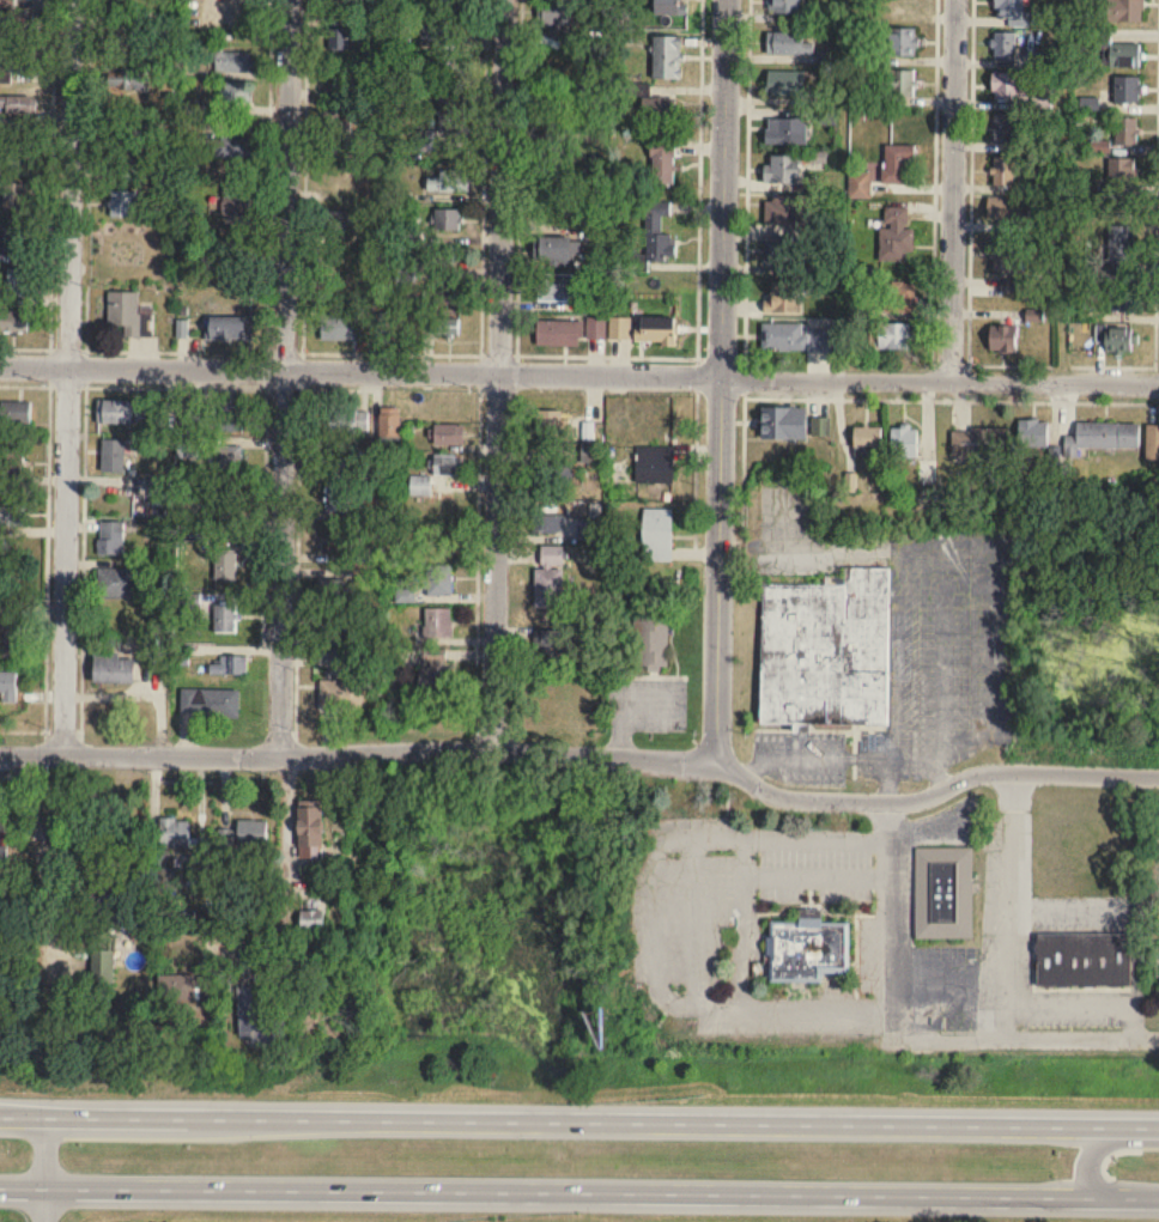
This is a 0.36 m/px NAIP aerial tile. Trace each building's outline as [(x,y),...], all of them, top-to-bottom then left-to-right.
[(350,9),(350,0),(317,0),(317,9),(350,9)] [(545,26),(575,26),(575,0),(545,0),(545,26)] [(689,14),(689,0),(660,0),(660,13),(689,14)] [(769,12),(800,12),(800,0),(769,0),(769,12)] [(1025,26),(1025,0),(993,0),(993,11),(1005,11),(1005,26),(1025,26)] [(1105,22),(1143,22),(1143,0),(1105,0),(1105,22)] [(36,32),(36,12),(2,12),(2,32),(36,32)] [(422,23),(422,42),(451,42),(451,23),(422,23)] [(333,27),(333,46),(351,46),(351,27),(333,27)] [(887,56),(917,56),(917,28),(887,28),(887,56)] [(766,54),(813,54),(813,42),(805,42),(805,32),(766,32),(766,54)] [(1017,32),(993,32),(993,62),(1017,62),(1017,32)] [(654,78),(687,79),(688,36),(654,35),(654,78)] [(1097,55),(1105,55),(1105,67),(1141,67),(1141,42),(1097,42),(1097,55)] [(253,52),(213,52),(213,72),(253,72),(253,52)] [(13,74),(38,75),(38,54),(13,54),(13,74)] [(149,65),(126,65),(126,87),(149,87),(149,65)] [(350,89),(350,65),(324,65),(324,89),(350,89)] [(915,98),(915,70),(889,70),(889,98),(915,98)] [(813,94),(813,71),(766,71),(766,94),(813,94)] [(1021,99),(1021,72),(991,72),(991,99),(1021,99)] [(563,99),(594,99),(594,74),(563,74),(563,99)] [(1114,102),(1140,102),(1140,76),(1114,76),(1114,102)] [(255,102),(255,82),(230,82),(230,102),(255,102)] [(7,92),(31,92),(31,110),(6,110),(7,92)] [(442,95),(444,143),(470,142),(468,94),(442,95)] [(680,97),(644,97),(644,123),(680,123),(680,97)] [(326,111),(326,151),(343,151),(343,136),(356,136),(356,111),(326,111)] [(6,114),(30,115),(29,133),(5,132),(6,114)] [(1017,114),(993,114),(993,144),(1017,144),(1017,114)] [(1137,117),(1114,117),(1114,145),(1137,145),(1137,117)] [(765,145),(806,145),(806,118),(765,118),(765,145)] [(415,151),(439,151),(439,130),(415,130),(415,151)] [(202,156),(256,156),(256,135),(202,135),(202,156)] [(653,139),(653,185),(679,185),(679,139),(653,139)] [(881,183),(912,183),(912,146),(881,146),(881,183)] [(799,183),(799,155),(764,155),(764,183),(799,183)] [(120,156),(141,156),(141,177),(120,177),(120,156)] [(1016,186),(1016,156),(992,156),(992,186),(1016,186)] [(1106,184),(1133,184),(1133,157),(1106,157),(1106,184)] [(472,191),(472,172),(442,172),(442,178),(430,178),(430,191),(472,191)] [(2,180),(26,180),(26,207),(1,207),(2,180)] [(249,186),(224,186),(224,215),(249,215),(249,186)] [(110,187),(132,187),(132,214),(110,214),(110,187)] [(765,226),(800,226),(800,196),(765,196),(765,226)] [(1020,221),(1020,198),(986,198),(986,221),(1020,221)] [(672,233),(665,233),(665,207),(648,207),(648,257),(672,257),(672,233)] [(913,258),(913,229),(906,229),(906,207),(881,207),(880,257),(913,258)] [(326,209),(323,234),(345,237),(349,212),(326,209)] [(436,231),(462,231),(462,210),(436,210),(436,231)] [(1,224),(26,224),(25,251),(1,250),(1,224)] [(1131,226),(1108,226),(1108,278),(1131,278),(1131,226)] [(576,264),(576,236),(537,236),(537,264),(576,264)] [(764,267),(796,267),(796,240),(764,240),(764,267)] [(989,240),(989,271),(1018,271),(1018,240),(989,240)] [(6,266),(29,266),(28,292),(6,292),(6,266)] [(575,273),(541,273),(541,302),(575,302),(575,273)] [(436,307),(465,307),(465,276),(436,276),(436,307)] [(801,281),(767,281),(767,314),(801,314),(801,281)] [(914,282),(883,282),(883,312),(914,312),(914,282)] [(1106,313),(1131,313),(1131,285),(1106,285),(1106,313)] [(108,288),(138,288),(138,310),(152,311),(152,334),(125,334),(125,322),(108,322),(108,288)] [(28,329),(0,328),(0,308),(28,308),(28,329)] [(377,331),(393,331),(393,314),(377,314),(377,331)] [(364,315),(324,315),(324,340),(364,340),(364,315)] [(254,340),(254,316),(217,316),(217,340),(254,340)] [(588,339),(608,339),(608,317),(588,317),(588,339)] [(612,339),(634,339),(634,317),(612,317),(612,339)] [(638,341),(682,341),(682,317),(638,317),(638,341)] [(436,336),(463,336),(463,318),(436,318),(436,336)] [(541,346),(584,346),(584,320),(541,320),(541,346)] [(763,323),(763,351),(833,352),(834,330),(803,330),(803,324),(763,323)] [(875,349),(911,349),(911,324),(875,324),(875,349)] [(1106,352),(1131,352),(1131,324),(1096,324),(1096,343),(1106,343),(1106,352)] [(1015,325),(987,325),(987,353),(1015,353),(1015,325)] [(99,424),(152,424),(152,411),(145,411),(145,400),(99,400),(99,424)] [(34,404),(0,404),(0,424),(34,424),(34,404)] [(187,404),(187,430),(209,430),(209,404),(187,404)] [(222,432),(247,432),(247,405),(222,405),(222,432)] [(804,440),(804,408),(759,408),(759,440),(804,440)] [(383,409),(383,439),(405,439),(405,409),(383,409)] [(568,410),(540,410),(540,439),(568,439),(568,410)] [(331,431),(371,431),(371,411),(331,411),(331,431)] [(830,438),(830,418),(811,418),(811,438),(830,438)] [(1048,447),(1048,420),(1017,420),(1017,447),(1048,447)] [(1138,448),(1138,423),(1075,423),(1075,448),(1138,448)] [(467,425),(433,425),(433,446),(467,446),(467,425)] [(1158,461),(1158,426),(1145,426),(1145,461),(1158,461)] [(880,427),(851,427),(851,448),(880,448),(880,427)] [(918,429),(889,429),(889,458),(918,458),(918,429)] [(952,430),(952,457),(999,456),(999,429),(952,430)] [(180,438),(180,459),(202,459),(202,438),(180,438)] [(128,440),(104,440),(104,473),(128,473),(128,440)] [(605,445),(582,445),(582,463),(605,463),(605,445)] [(245,473),(245,446),(217,446),(217,473),(245,473)] [(638,484),(677,484),(677,446),(638,446),(638,484)] [(0,448),(0,473),(26,473),(26,448),(0,448)] [(467,456),(433,456),(433,475),(467,475),(467,456)] [(434,496),(434,477),(412,477),(412,496),(434,496)] [(153,496),(174,496),(174,478),(153,478),(153,496)] [(330,512),(350,512),(350,484),(330,484),(330,512)] [(0,502),(0,527),(28,527),(28,502),(0,502)] [(676,509),(646,509),(646,561),(676,561),(676,509)] [(533,535),(566,535),(566,515),(533,515),(533,535)] [(582,520),(582,542),(603,542),(603,520),(582,520)] [(125,521),(101,521),(101,557),(125,557),(125,521)] [(328,553),(351,553),(351,527),(328,527),(328,553)] [(567,546),(544,546),(544,566),(567,566),(567,546)] [(217,580),(240,580),(240,554),(217,554),(217,580)] [(428,565),(428,597),(455,597),(455,565),(428,565)] [(761,585),(759,725),(888,727),(890,569),(846,568),(845,577),(824,577),(824,586),(761,585)] [(134,599),(134,569),(101,569),(101,599),(134,599)] [(566,569),(538,569),(538,609),(566,609),(566,569)] [(322,603),(344,603),(344,581),(322,581),(322,603)] [(215,632),(239,632),(239,605),(215,605),(215,632)] [(428,639),(455,639),(455,609),(428,609),(428,639)] [(671,617),(631,617),(631,668),(671,668),(671,617)] [(26,624),(0,624),(0,658),(26,658),(26,624)] [(352,661),(352,626),(328,626),(328,661),(352,661)] [(457,668),(450,668),(450,651),(428,651),(428,669),(423,669),(423,696),(457,696),(457,668)] [(125,654),(99,654),(99,684),(140,684),(140,659),(125,659),(125,654)] [(249,657),(213,657),(213,676),(249,676),(249,657)] [(20,673),(0,673),(0,698),(20,698),(20,673)] [(367,710),(367,681),(324,681),(324,710),(367,710)] [(242,690),(184,690),(184,717),(242,717),(242,690)] [(330,804),(302,805),(303,849),(311,849),(312,863),(331,862),(330,804)] [(193,848),(193,819),(162,819),(162,848),(193,848)] [(269,847),(269,822),(240,822),(240,831),(220,831),(220,847),(269,847)] [(19,871),(19,848),(0,847),(0,871),(19,871)] [(972,940),(972,848),(916,848),(916,940),(972,940)] [(821,985),(821,976),(847,977),(848,923),(821,923),(821,911),(799,911),(799,924),(769,923),(768,984),(821,985)] [(307,932),(336,932),(336,913),(307,913),(307,932)] [(1035,935),(1036,988),(1130,987),(1130,935),(1035,935)] [(293,1042),(293,1015),(261,1015),(261,1001),(245,1001),(245,1042),(293,1042)]
